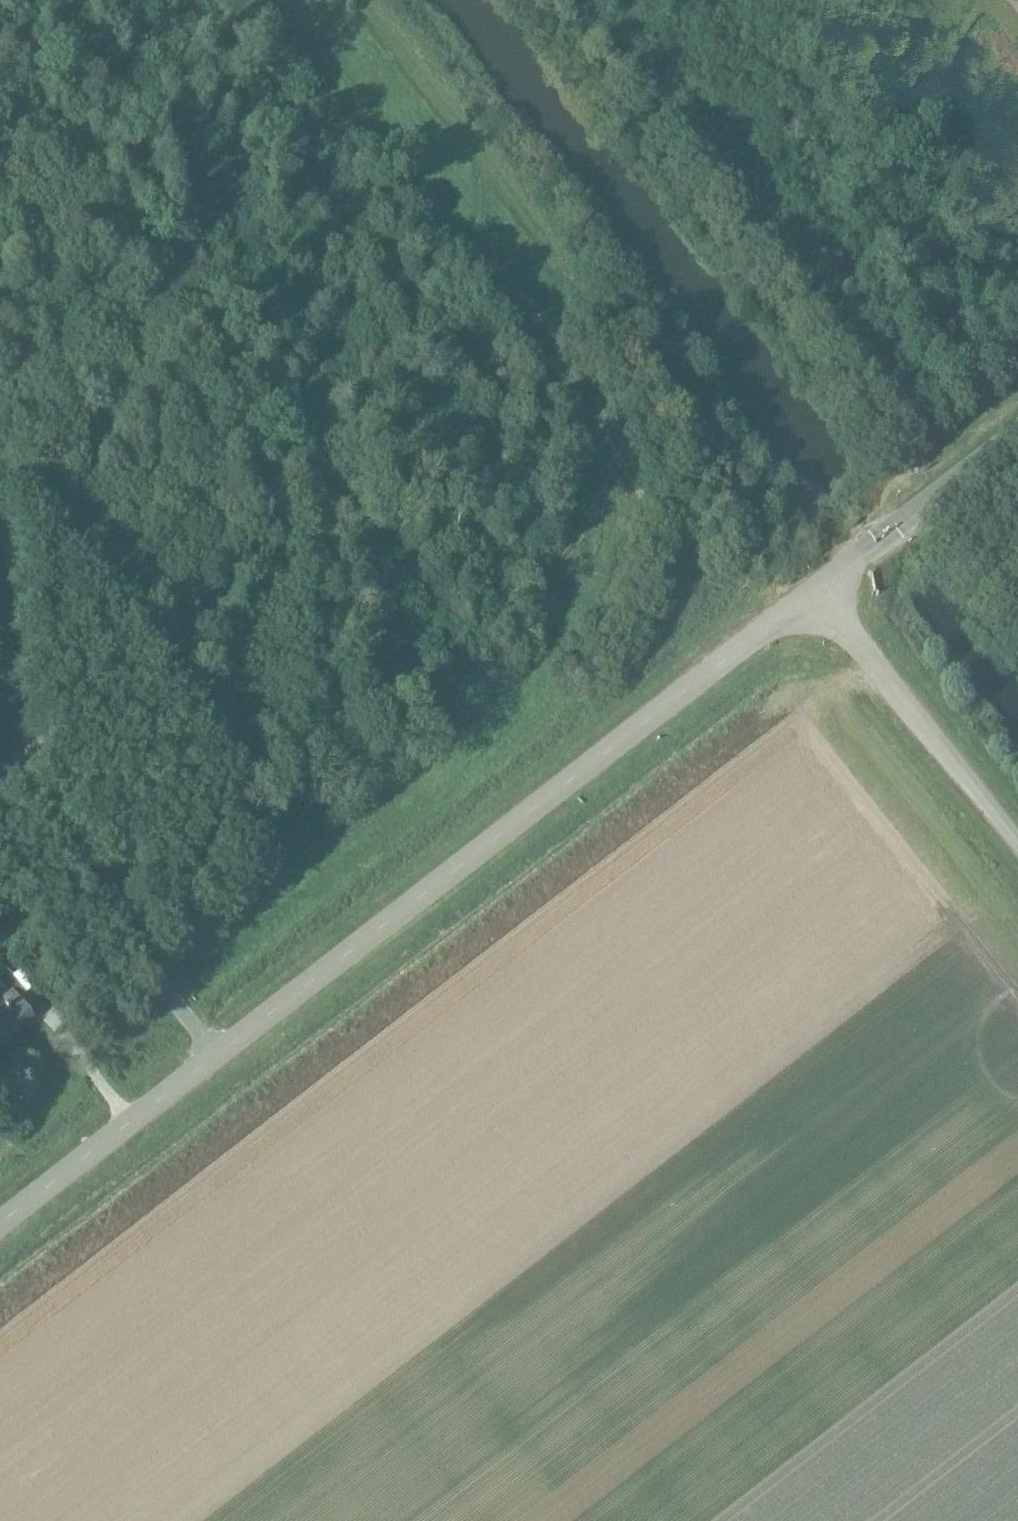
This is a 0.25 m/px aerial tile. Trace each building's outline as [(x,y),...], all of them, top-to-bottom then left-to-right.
[(16,1004),(26,996),(8,973),(0,980),(0,986),(9,997),(0,1004),(0,1046),(30,1023),(16,1004)]
